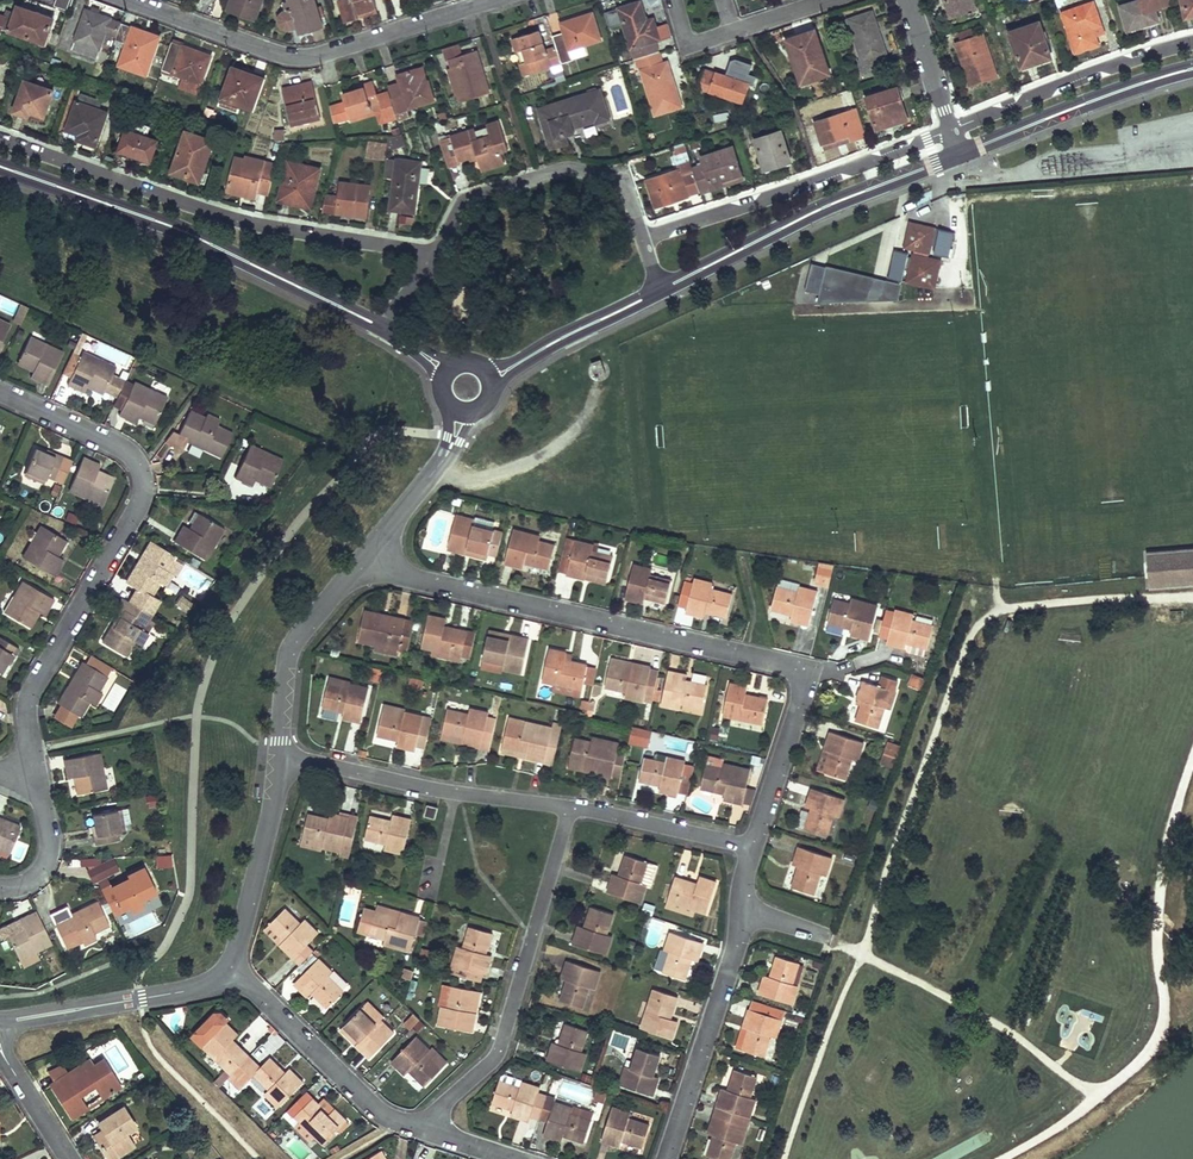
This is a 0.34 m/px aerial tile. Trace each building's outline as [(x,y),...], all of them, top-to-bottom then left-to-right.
[(54,5),(66,9),(69,0),(56,0),(54,5)] [(227,10),(255,20),(256,16),(236,9),(239,0),(231,0),(227,10)] [(236,9),(256,16),(262,0),(239,0),(236,9)] [(323,25),(315,0),(289,0),(290,2),(285,4),(287,9),(282,12),(280,14),(279,19),(280,24),(283,27),(289,28),(292,28),(307,24),(309,29),(323,25)] [(347,21),(359,17),(356,9),(363,7),(364,11),(377,7),(374,0),(340,0),(347,21)] [(945,1),(951,18),(976,10),(973,2),(975,1),(974,0),(947,0),(945,1)] [(1120,6),(1127,29),(1159,19),(1155,10),(1171,5),(1170,0),(1139,0),(1120,6)] [(1186,17),(1192,16),(1192,0),(1183,0),(1186,17)] [(640,1),(619,8),(635,60),(659,52),(655,41),(660,39),(654,18),(647,20),(640,1)] [(1094,2),(1063,12),(1076,52),(1099,44),(1096,37),(1092,23),(1100,20),(1094,2)] [(45,43),(53,19),(20,7),(16,8),(14,13),(6,10),(4,16),(0,15),(0,29),(1,27),(45,43)] [(363,7),(356,9),(359,17),(378,11),(377,7),(364,11),(363,7)] [(887,52),(872,10),(853,17),(855,24),(850,27),(862,60),(858,61),(862,72),(887,64),(884,53),(887,52)] [(110,20),(87,11),(74,48),(98,56),(105,35),(115,40),(121,24),(110,20)] [(563,33),(552,36),(555,46),(561,63),(571,60),(567,51),(601,41),(592,14),(560,23),(563,33)] [(1100,20),(1092,23),(1096,37),(1104,34),(1100,20)] [(1040,22),(1010,32),(1022,67),(1052,57),(1040,22)] [(146,75),(157,41),(142,35),(144,31),(121,24),(115,40),(127,44),(119,65),(146,75)] [(953,31),(954,38),(981,33),(979,26),(953,31)] [(831,73),(815,29),(786,39),(800,79),(810,76),(812,79),(831,73)] [(538,30),(513,39),(517,52),(524,50),(527,60),(521,63),(525,76),(561,63),(555,46),(545,49),(538,30)] [(982,34),(957,42),(972,85),(997,77),(982,34)] [(184,46),(172,42),(162,69),(201,83),(211,56),(201,52),(200,55),(183,48),(184,46)] [(489,92),(475,50),(460,55),(457,43),(443,47),(447,59),(449,58),(452,68),(462,101),(489,92)] [(667,63),(641,71),(655,113),(681,106),(667,63)] [(263,78),(233,67),(222,97),(253,109),(263,78)] [(404,95),(391,99),(396,116),(397,118),(397,120),(409,116),(407,109),(433,100),(427,82),(426,82),(421,68),(398,75),(404,95)] [(452,68),(446,69),(457,103),(462,101),(452,68)] [(705,89),(744,102),(750,83),(707,69),(703,82),(705,89)] [(54,90),(26,80),(16,111),(27,116),(29,111),(45,116),(54,90)] [(311,82),(283,89),(292,125),(320,118),(311,82)] [(356,91),(343,95),(350,117),(373,110),(372,107),(379,104),(384,120),(396,116),(391,99),(389,93),(378,97),(373,83),(360,87),(360,89),(356,91)] [(897,86),(866,96),(877,129),(905,120),(899,100),(901,100),(897,86)] [(600,90),(574,97),(584,125),(595,121),(596,124),(610,120),(600,90)] [(76,101),(66,129),(85,136),(83,141),(95,145),(107,113),(98,109),(102,100),(81,93),(76,101)] [(574,97),(538,109),(551,149),(569,144),(566,134),(564,131),(573,129),(584,125),(574,97)] [(342,101),(329,105),(334,123),(348,119),(342,101)] [(380,123),(397,118),(396,116),(384,120),(379,104),(372,107),(373,110),(350,117),(352,122),(377,114),(380,123)] [(857,108),(815,121),(822,142),(849,134),(851,139),(866,134),(857,108)] [(475,128),(439,139),(447,167),(460,163),(459,159),(469,156),(476,154),(476,157),(481,169),(504,162),(501,151),(508,148),(499,122),(487,125),(488,130),(477,134),(475,128)] [(159,141),(127,129),(120,149),(152,161),(159,141)] [(780,129),(755,138),(765,168),(780,164),(778,160),(789,156),(780,129)] [(213,140),(186,130),(181,144),(208,154),(213,140)] [(400,134),(387,139),(385,152),(404,146),(400,134)] [(849,134),(822,142),(824,148),(851,139),(849,134)] [(208,154),(181,144),(175,162),(202,171),(208,154)] [(703,163),(693,166),(694,169),(700,190),(723,184),(721,180),(742,173),(733,146),(701,156),(703,163)] [(269,194),(276,165),(245,156),(243,160),(236,159),(233,171),(231,172),(227,191),(241,195),(242,191),(256,194),(257,191),(269,194)] [(415,211),(421,162),(396,159),(395,161),(393,179),(389,208),(415,211)] [(395,161),(385,160),(383,178),(393,179),(395,161)] [(319,169),(288,161),(279,199),(293,202),(296,195),(312,199),(319,169)] [(202,171),(175,162),(172,171),(199,180),(202,171)] [(680,169),(647,179),(656,206),(690,196),(689,194),(700,190),(694,169),(683,173),(680,169)] [(742,173),(721,180),(723,184),(744,178),(742,173)] [(366,215),(370,185),(340,182),(338,196),(324,194),(322,212),(336,213),(336,212),(366,215)] [(935,230),(913,224),(907,249),(930,255),(935,230)] [(954,235),(940,232),(933,256),(949,258),(954,235)] [(908,255),(895,252),(888,279),(901,282),(908,255)] [(912,254),(906,284),(936,291),(943,260),(912,254)] [(901,286),(826,267),(817,305),(898,302),(901,286)] [(9,326),(10,322),(0,318),(0,322),(9,326)] [(9,326),(0,322),(0,345),(9,326)] [(87,335),(82,333),(78,341),(83,343),(87,335)] [(19,359),(35,367),(34,370),(31,377),(47,384),(61,353),(48,347),(49,344),(30,335),(19,359)] [(48,347),(61,353),(63,350),(49,344),(48,347)] [(99,358),(84,351),(82,355),(97,362),(99,358)] [(84,393),(86,388),(89,384),(104,392),(117,366),(99,358),(97,362),(82,355),(81,357),(73,353),(57,388),(64,392),(67,385),(84,393)] [(35,367),(19,359),(18,363),(34,370),(35,367)] [(602,360),(592,364),(597,376),(607,372),(602,360)] [(121,410),(133,384),(126,381),(114,407),(121,410)] [(150,389),(135,381),(133,384),(149,392),(150,389)] [(86,388),(102,396),(104,392),(89,384),(86,388)] [(119,416),(136,424),(138,420),(140,416),(155,423),(167,397),(150,389),(149,392),(133,384),(121,410),(119,416)] [(206,418),(191,412),(190,414),(198,417),(205,420),(206,418)] [(208,415),(206,418),(205,420),(198,417),(190,414),(181,435),(181,436),(207,447),(205,450),(223,458),(234,434),(218,427),(221,421),(208,415)] [(138,420),(153,427),(155,423),(140,416),(138,420)] [(185,450),(188,443),(180,439),(181,436),(181,435),(175,432),(167,442),(185,450)] [(207,447),(181,436),(180,439),(188,443),(205,450),(207,447)] [(266,452),(251,445),(250,448),(265,455),(266,452)] [(253,486),(256,481),(257,478),(272,485),(284,461),(266,452),(265,455),(250,448),(235,478),(253,486)] [(25,476),(44,484),(45,480),(53,483),(63,460),(55,457),(54,459),(45,455),(35,451),(25,476)] [(71,463),(63,460),(53,483),(62,487),(71,463)] [(81,501),(100,509),(111,483),(96,476),(97,473),(100,467),(83,460),(69,492),(82,497),(81,501)] [(96,476),(111,483),(112,480),(97,473),(96,476)] [(24,479),(43,487),(44,484),(25,476),(24,479)] [(256,481),(271,488),(272,485),(257,478),(256,481)] [(82,497),(69,492),(68,495),(81,501),(82,497)] [(74,524),(78,517),(68,511),(64,518),(74,524)] [(193,532),(202,516),(199,514),(189,530),(193,532)] [(472,546),(471,547),(488,551),(493,529),(472,524),(473,519),(455,514),(447,548),(466,553),(468,545),(472,546)] [(185,527),(176,542),(205,559),(214,545),(216,547),(226,531),(202,516),(193,532),(189,530),(185,527)] [(33,545),(24,559),(53,577),(62,561),(58,558),(55,556),(64,541),(41,527),(30,544),(33,545)] [(532,562),(532,563),(548,566),(553,542),(538,539),(538,536),(510,530),(503,563),(522,567),(524,560),(532,562)] [(585,578),(607,582),(613,554),(592,549),(593,544),(575,539),(573,546),(567,572),(566,573),(585,578)] [(58,558),(67,543),(64,541),(55,556),(58,558)] [(140,572),(156,545),(153,543),(137,570),(140,572)] [(30,544),(22,558),(24,559),(33,545),(30,544)] [(558,569),(567,572),(573,546),(564,544),(558,569)] [(137,570),(127,587),(137,593),(130,604),(131,605),(151,617),(158,605),(150,601),(159,586),(165,590),(173,577),(170,574),(167,573),(177,558),(156,545),(140,572),(137,570)] [(214,545),(205,559),(208,560),(216,547),(214,545)] [(466,553),(486,558),(488,551),(471,547),(472,546),(468,545),(466,553)] [(1151,555),(1153,587),(1192,584),(1192,551),(1151,555)] [(170,574),(179,559),(177,558),(167,573),(170,574)] [(814,584),(829,587),(834,565),(818,562),(814,584)] [(650,596),(649,598),(666,601),(670,580),(650,575),(651,570),(632,566),(625,600),(644,604),(646,595),(650,596)] [(693,583),(683,581),(679,602),(688,604),(687,610),(705,614),(707,606),(712,607),(712,609),(728,612),(732,590),(712,586),(713,580),(694,575),(693,583)] [(768,619),(789,626),(791,619),(810,623),(812,616),(820,618),(826,591),(799,584),(780,579),(777,586),(768,619)] [(17,598),(25,584),(22,582),(13,596),(17,598)] [(13,596),(3,613),(27,627),(36,612),(40,614),(44,617),(53,601),(25,584),(17,598),(13,596)] [(836,596),(828,625),(843,630),(845,629),(853,631),(851,638),(870,641),(879,602),(852,596),(851,600),(836,596)] [(179,598),(176,608),(190,611),(192,601),(179,598)] [(116,630),(131,605),(130,604),(128,603),(113,628),(116,630)] [(103,646),(125,659),(134,644),(140,647),(146,637),(144,635),(141,634),(151,617),(131,605),(116,630),(113,628),(103,646)] [(897,608),(897,610),(896,614),(886,611),(881,634),(891,636),(889,641),(909,646),(911,638),(914,639),(914,640),(930,644),(935,623),(915,618),(917,613),(897,608)] [(414,621),(386,615),(385,619),(379,618),(380,613),(364,609),(356,640),(372,644),(396,650),(406,652),(414,621)] [(36,612),(27,627),(31,629),(40,614),(36,612)] [(449,629),(446,628),(446,626),(443,625),(445,618),(429,614),(421,645),(431,648),(460,655),(469,657),(475,633),(449,627),(449,629)] [(144,635),(154,618),(151,617),(141,634),(144,635)] [(504,642),(504,640),(488,636),(483,658),(504,663),(502,668),(520,673),(528,639),(510,634),(508,643),(504,642)] [(4,665),(10,655),(13,657),(18,650),(0,639),(0,672),(4,665)] [(394,657),(396,650),(372,644),(371,651),(394,657)] [(430,652),(459,659),(460,655),(431,648),(430,652)] [(573,664),(569,664),(569,662),(567,661),(569,654),(551,650),(544,681),(583,691),(584,687),(588,668),(589,666),(573,663),(573,664)] [(10,655),(4,665),(7,667),(13,657),(10,655)] [(633,662),(612,657),(610,664),(627,668),(626,670),(631,671),(633,662)] [(79,720),(89,704),(97,692),(105,679),(111,671),(90,658),(85,666),(85,665),(69,690),(67,688),(56,705),(59,707),(76,718),(79,720)] [(504,663),(483,658),(481,665),(502,670),(502,668),(504,663)] [(651,666),(633,662),(631,671),(626,670),(627,668),(610,664),(605,686),(626,690),(624,696),(643,701),(645,690),(654,692),(659,671),(651,669),(651,666)] [(380,666),(367,663),(365,675),(377,677),(380,666)] [(69,690),(85,665),(82,664),(67,688),(69,690)] [(588,668),(584,687),(594,689),(598,670),(588,668)] [(702,706),(707,685),(690,681),(690,683),(687,682),(689,674),(669,670),(662,704),(681,708),(682,702),(702,706)] [(408,685),(421,689),(424,680),(411,676),(408,685)] [(927,680),(913,676),(909,687),(922,692),(927,680)] [(99,694),(108,680),(105,679),(97,692),(99,694)] [(864,706),(863,706),(857,722),(878,729),(885,709),(890,711),(896,692),(864,681),(857,699),(866,702),(864,706)] [(325,682),(320,704),(336,709),(337,707),(341,708),(339,716),(358,720),(366,687),(347,682),(346,687),(325,682)] [(741,709),(744,710),(744,712),(746,713),(745,720),(762,724),(769,692),(730,683),(725,708),(741,711),(741,709)] [(115,684),(104,706),(116,712),(127,690),(115,684)] [(603,694),(623,699),(624,692),(604,688),(603,694)] [(654,692),(645,690),(643,701),(652,703),(654,692)] [(99,694),(97,692),(89,704),(95,708),(102,696),(99,694)] [(76,718),(59,707),(52,718),(69,729),(76,718)] [(465,712),(445,707),(438,736),(487,747),(494,718),(486,716),(487,712),(467,707),(465,712)] [(401,716),(381,711),(376,733),(393,737),(393,734),(398,735),(396,744),(414,748),(415,743),(424,745),(430,716),(403,710),(401,716)] [(522,724),(508,720),(502,745),(518,749),(518,747),(526,748),(524,756),(552,762),(561,723),(552,721),(550,727),(523,721),(522,724)] [(641,741),(644,728),(630,724),(627,737),(641,741)] [(647,746),(650,729),(644,728),(641,741),(627,737),(627,741),(647,746)] [(833,758),(831,757),(825,773),(846,780),(852,760),(858,762),(864,744),(831,733),(825,751),(834,754),(833,758)] [(574,735),(568,760),(584,764),(585,761),(593,763),(591,771),(609,775),(617,741),(590,735),(589,739),(574,735)] [(902,746),(896,744),(890,743),(886,756),(898,759),(902,746)] [(518,749),(502,745),(501,751),(524,756),(526,748),(518,747),(518,749)] [(825,751),(819,771),(825,773),(831,757),(833,758),(834,754),(825,751)] [(77,778),(80,796),(106,791),(103,775),(101,775),(97,754),(65,760),(68,779),(74,778),(77,778)] [(894,769),(898,759),(886,756),(882,765),(894,769)] [(663,762),(664,761),(651,759),(650,766),(662,769),(663,762)] [(568,760),(567,765),(591,771),(593,763),(585,761),(584,764),(568,760)] [(641,764),(636,786),(653,790),(653,787),(657,788),(655,797),(674,801),(675,798),(681,769),(682,767),(663,762),(662,769),(650,766),(641,764)] [(706,763),(701,787),(716,790),(717,788),(724,790),(723,798),(741,802),(749,768),(723,763),(722,766),(706,763)] [(684,800),(690,771),(681,769),(675,798),(684,800)] [(1084,787),(1074,811),(1082,815),(1092,790),(1084,787)] [(813,814),(812,814),(811,813),(805,830),(826,837),(833,816),(838,818),(844,799),(813,788),(806,807),(814,810),(813,814)] [(351,814),(361,816),(363,808),(345,804),(344,807),(352,809),(351,814)] [(310,807),(308,818),(305,829),(327,834),(325,840),(344,845),(343,849),(352,851),(361,816),(351,814),(352,809),(344,807),(334,805),(331,814),(328,813),(328,812),(310,807)] [(427,816),(438,818),(441,807),(430,805),(427,816)] [(125,831),(121,811),(117,812),(120,832),(125,831)] [(93,836),(95,846),(120,842),(119,833),(120,832),(117,812),(94,816),(96,826),(97,836),(93,836)] [(372,817),(369,828),(367,839),(387,844),(386,849),(405,854),(413,820),(394,815),(392,824),(389,823),(389,821),(372,817)] [(11,853),(22,827),(4,819),(2,823),(0,822),(0,848),(11,853)] [(800,872),(799,872),(798,871),(793,889),(814,895),(821,874),(827,876),(832,858),(799,848),(794,866),(801,868),(800,872)] [(659,863),(627,854),(622,871),(624,872),(623,874),(615,872),(609,891),(642,901),(647,884),(652,885),(659,863)] [(92,883),(120,874),(115,858),(87,867),(92,883)] [(156,895),(150,883),(144,871),(128,879),(129,882),(104,895),(115,917),(130,909),(133,915),(146,909),(144,905),(142,902),(156,895)] [(699,882),(697,881),(695,881),(695,882),(691,881),(692,879),(677,875),(670,899),(697,907),(707,911),(717,880),(701,875),(699,882)] [(128,879),(102,891),(104,895),(129,882),(128,879)] [(144,905),(158,898),(156,895),(142,902),(144,905)] [(668,904),(695,912),(697,907),(670,899),(668,904)] [(611,910),(601,907),(590,904),(585,921),(586,921),(585,925),(577,923),(572,941),(605,951),(610,934),(605,932),(611,910)] [(66,948),(81,942),(83,947),(97,941),(96,937),(94,935),(109,928),(98,905),(81,913),(82,915),(57,927),(66,948)] [(398,921),(400,912),(378,906),(376,912),(391,916),(390,919),(398,921)] [(282,935),(284,934),(287,938),(281,944),(302,964),(314,951),(315,951),(308,945),(320,933),(307,919),(302,923),(287,908),(271,924),(282,935)] [(419,918),(400,912),(398,921),(390,919),(391,916),(376,912),(364,908),(358,932),(384,940),(383,943),(410,951),(415,933),(423,936),(427,921),(419,919),(419,918)] [(81,913),(55,924),(57,927),(82,915),(81,913)] [(22,931),(6,939),(17,962),(32,955),(31,953),(50,944),(36,915),(18,923),(21,928),(22,931)] [(282,935),(271,924),(266,928),(281,944),(287,938),(284,934),(282,935)] [(485,949),(490,933),(468,927),(462,946),(456,944),(450,964),(448,964),(446,971),(479,981),(481,974),(484,974),(490,954),(482,952),(483,949),(485,949)] [(21,928),(5,936),(6,939),(22,931),(21,928)] [(96,937),(110,931),(109,928),(94,935),(96,937)] [(665,971),(675,974),(685,977),(691,960),(689,959),(690,956),(697,959),(703,940),(670,930),(665,948),(671,950),(665,971)] [(32,955),(51,946),(50,944),(31,953),(32,955)] [(430,950),(423,948),(420,958),(427,960),(430,950)] [(332,970),(314,951),(302,964),(298,968),(302,973),(294,981),(308,995),(313,989),(315,991),(314,993),(327,1006),(342,990),(328,975),(332,970)] [(35,964),(32,955),(17,962),(21,970),(35,964)] [(773,974),(774,974),(775,974),(774,978),(765,976),(760,995),(794,1005),(799,986),(794,985),(801,964),(778,957),(773,974)] [(567,984),(566,984),(561,1000),(581,1006),(587,986),(592,988),(598,969),(566,959),(560,978),(568,980),(567,984)] [(415,969),(403,966),(401,975),(412,978),(415,969)] [(451,983),(446,982),(441,1004),(447,1005),(451,983)] [(451,983),(447,1005),(441,1004),(437,1022),(471,1030),(475,1010),(467,1009),(468,1004),(470,1005),(473,988),(451,983)] [(672,1014),(671,1013),(670,1013),(671,1010),(673,1010),(677,995),(653,987),(641,1026),(673,1036),(678,1018),(671,1016),(672,1014)] [(467,1009),(475,1010),(480,990),(473,988),(470,1005),(468,1004),(467,1009)] [(781,1010),(753,1000),(750,1009),(778,1019),(781,1010)] [(357,1035),(358,1034),(360,1037),(355,1042),(369,1056),(393,1032),(379,1018),(375,1022),(360,1007),(345,1023),(357,1035)] [(751,1035),(750,1034),(749,1034),(743,1051),(764,1059),(771,1039),(777,1040),(783,1021),(778,1019),(750,1009),(743,1028),(752,1031),(751,1035)] [(219,1012),(205,1027),(214,1036),(205,1045),(233,1074),(251,1056),(240,1046),(239,1047),(235,1043),(237,1042),(236,1040),(241,1035),(229,1023),(219,1012)] [(225,1012),(219,1012),(229,1023),(232,1020),(225,1012)] [(421,1018),(415,1012),(405,1023),(410,1028),(421,1018)] [(345,1023),(340,1027),(355,1042),(360,1037),(358,1034),(357,1035),(345,1023)] [(588,1030),(578,1027),(567,1023),(561,1041),(562,1042),(561,1044),(554,1042),(548,1060),(581,1071),(588,1053),(582,1050),(588,1030)] [(205,1027),(196,1036),(205,1045),(214,1036),(205,1027)] [(413,1070),(412,1071),(423,1083),(439,1068),(424,1053),(429,1048),(415,1034),(391,1058),(405,1072),(410,1067),(413,1070)] [(653,1070),(654,1070),(655,1070),(660,1054),(639,1048),(633,1068),(626,1066),(620,1085),(653,1095),(659,1077),(652,1074),(653,1070)] [(95,1063),(104,1057),(100,1051),(91,1057),(95,1063)] [(255,1074),(262,1067),(251,1056),(233,1074),(230,1077),(241,1088),(255,1074)] [(76,1066),(80,1072),(72,1077),(68,1071),(63,1063),(50,1072),(56,1081),(59,1079),(62,1083),(54,1088),(71,1116),(88,1106),(80,1093),(98,1082),(100,1086),(98,1087),(104,1096),(121,1085),(104,1057),(95,1063),(91,1057),(76,1066)] [(262,1067),(255,1074),(270,1089),(265,1093),(280,1108),(305,1084),(291,1069),(285,1075),(282,1073),(284,1071),(271,1058),(262,1067)] [(80,1072),(76,1066),(68,1071),(72,1077),(80,1072)] [(732,1086),(733,1087),(734,1087),(733,1090),(725,1088),(718,1107),(751,1119),(758,1099),(752,1097),(760,1077),(738,1069),(732,1086)] [(499,1083),(496,1094),(493,1104),(509,1109),(509,1107),(512,1108),(510,1116),(529,1122),(531,1116),(532,1112),(539,1089),(521,1083),(519,1089),(499,1083)] [(608,1089),(599,1086),(595,1099),(604,1102),(608,1089)] [(327,1110),(309,1092),(291,1110),(302,1121),(316,1135),(326,1145),(350,1121),(338,1109),(331,1115),(329,1113),(327,1114),(325,1112),(327,1110)] [(547,1095),(538,1092),(532,1112),(531,1116),(540,1119),(541,1116),(542,1113),(546,1100),(547,1095)] [(546,1100),(542,1113),(551,1115),(550,1118),(545,1135),(563,1141),(566,1134),(569,1135),(569,1137),(585,1142),(592,1120),(572,1114),(573,1109),(546,1100)] [(104,1129),(99,1133),(104,1142),(100,1145),(109,1158),(132,1145),(124,1132),(134,1125),(122,1106),(99,1121),(104,1129)] [(623,1139),(633,1142),(644,1145),(650,1123),(630,1117),(631,1112),(612,1107),(602,1139),(621,1145),(623,1139)] [(716,1115),(749,1126),(751,1119),(718,1107),(716,1115)] [(716,1139),(715,1139),(709,1156),(718,1158),(731,1158),(737,1143),(742,1145),(749,1126),(716,1115),(709,1133),(718,1136),(717,1139),(716,1139)] [(297,1126),(311,1140),(316,1135),(302,1121),(297,1126)] [(99,1133),(94,1135),(100,1145),(104,1142),(99,1133)]
